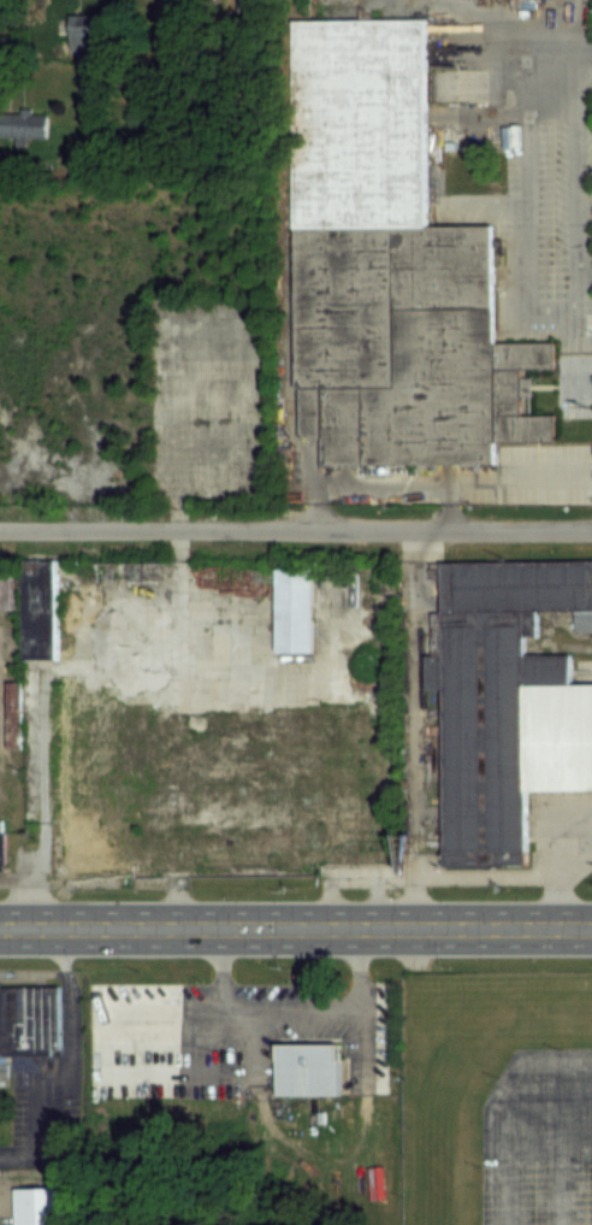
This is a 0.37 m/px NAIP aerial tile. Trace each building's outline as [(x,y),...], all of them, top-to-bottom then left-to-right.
[(516,367),(516,377),(528,377),(528,396),(516,396),(516,414),(551,414),(551,440),(492,440),(492,463),(320,464),(320,436),(300,436),(300,387),(295,387),(292,19),(424,19),(425,224),(490,224),(491,342),(550,341),(550,367),(516,367)] [(18,137),(18,140),(47,140),(47,109),(0,109),(0,137),(18,137)] [(19,608),(0,608),(0,559),(19,559),(19,608)] [(55,659),(22,659),(22,560),(54,559),(55,659)] [(567,683),(591,682),(591,789),(522,790),(523,864),(443,865),(439,687),(424,688),(422,654),(440,654),(438,561),(591,559),(591,629),(574,630),(573,608),(533,609),(533,635),(520,635),(520,653),(567,653),(567,683)] [(276,650),(276,569),(312,569),(312,650),(276,650)] [(47,1054),(0,1055),(0,986),(57,985),(58,1047),(47,1047),(47,1054)] [(276,1095),(276,1044),(337,1044),(337,1095),(276,1095)] [(65,1186),(65,1224),(14,1224),(13,1188),(65,1186)]
